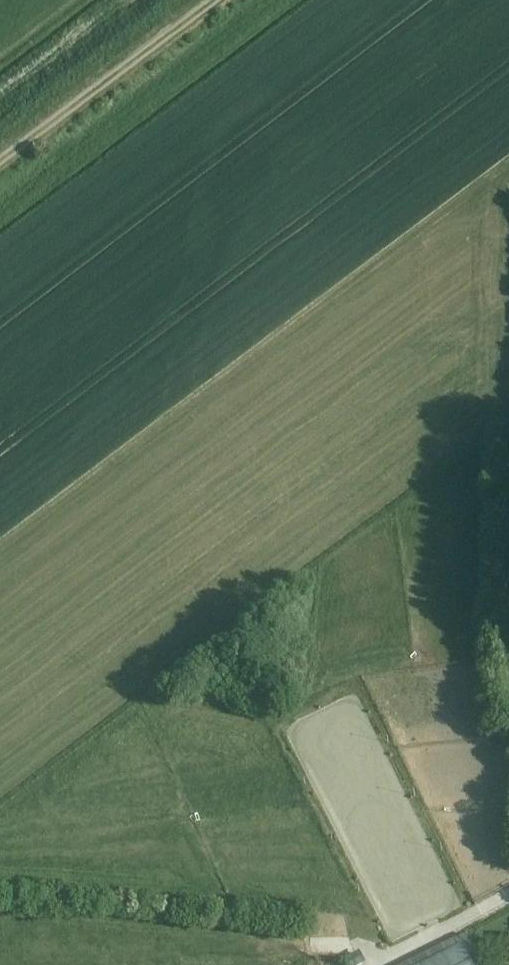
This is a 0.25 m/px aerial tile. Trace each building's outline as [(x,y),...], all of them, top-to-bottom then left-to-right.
[(425,964),(471,964),(462,947),(461,947),(425,964)] [(355,954),(345,959),(348,964),(361,964),(355,954)]
